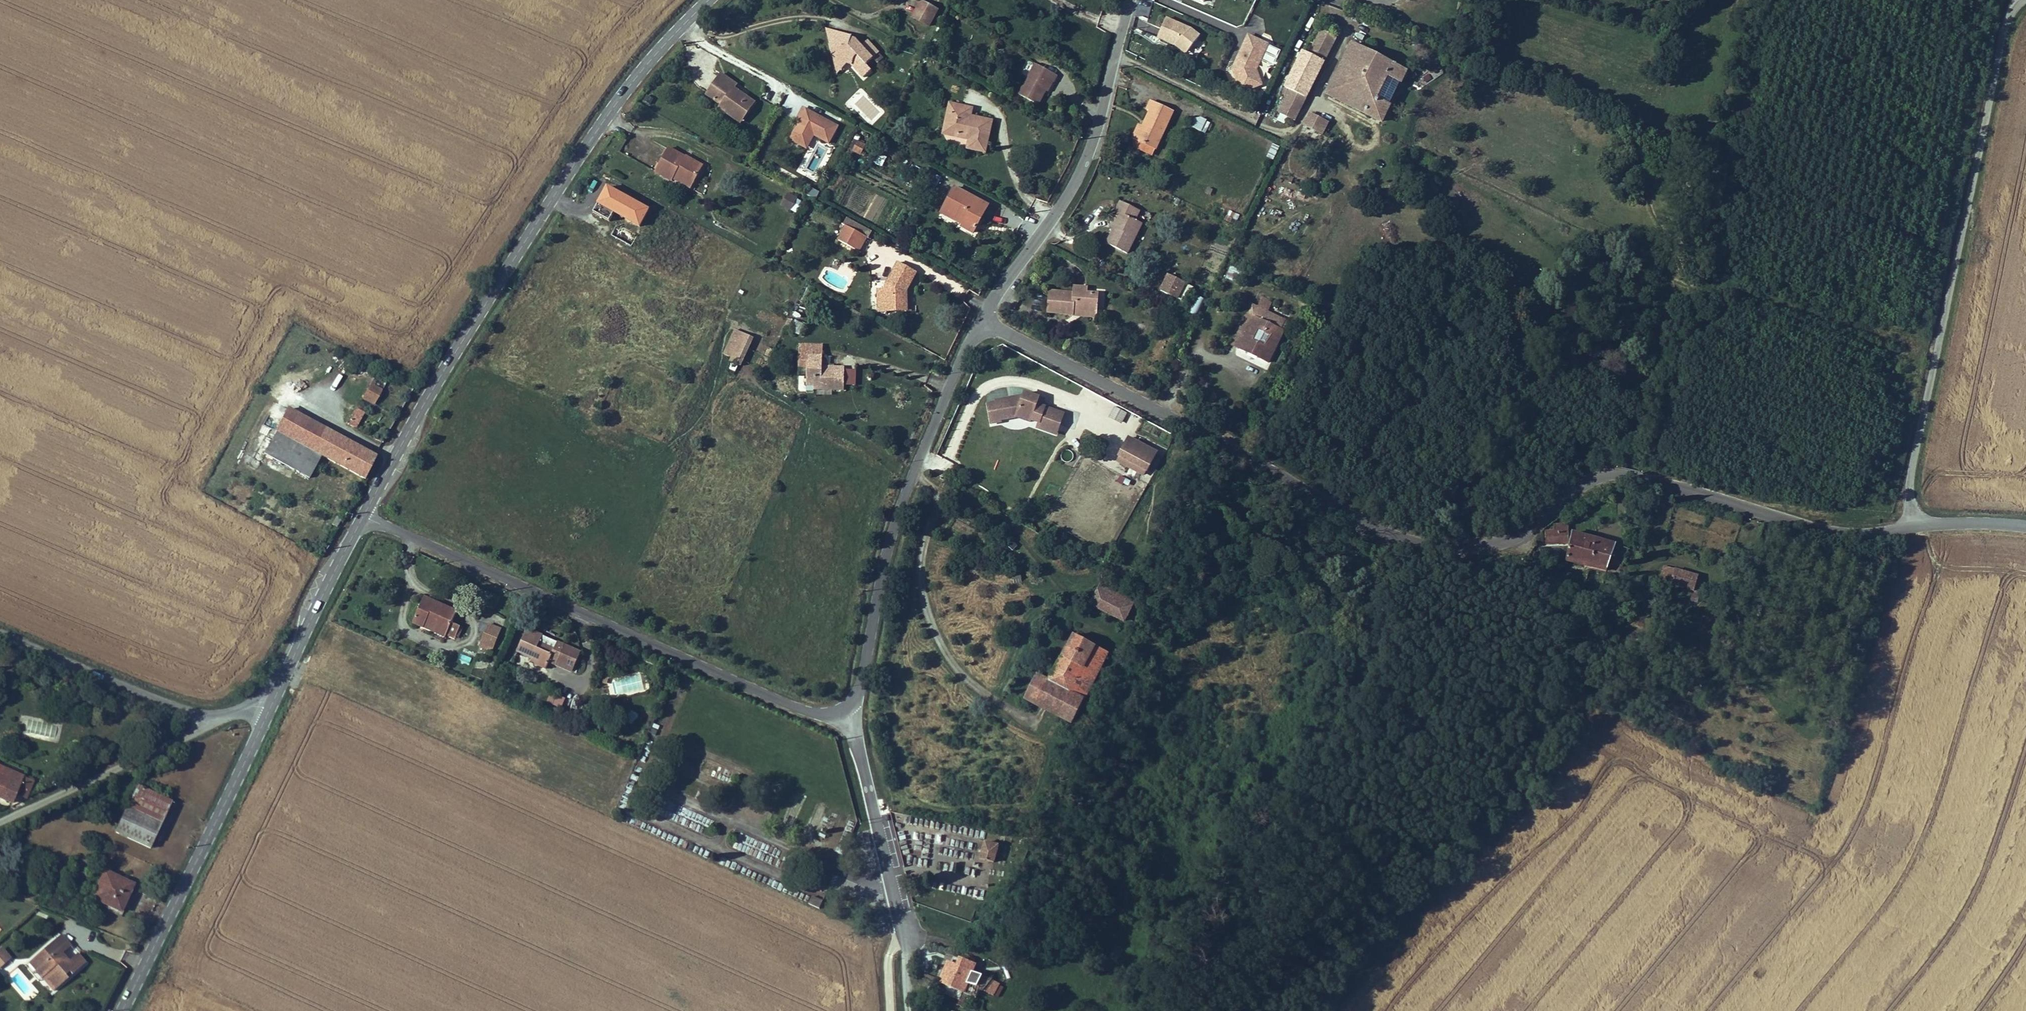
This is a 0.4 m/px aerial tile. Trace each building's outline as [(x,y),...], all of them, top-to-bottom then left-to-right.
[(928,25),(937,9),(920,0),(911,16),(928,25)] [(1188,30),(1164,20),(1156,38),(1173,45),(1175,42),(1186,50),(1196,37),(1188,30)] [(1323,24),(1310,52),(1323,59),(1337,31),(1323,24)] [(826,26),(829,38),(839,30),(826,26)] [(860,42),(854,34),(839,30),(829,38),(834,55),(847,58),(851,59),(862,72),(870,65),(865,60),(877,48),(867,36),(860,42)] [(1251,90),(1270,44),(1247,34),(1228,81),(1251,90)] [(1378,119),(1403,69),(1349,41),(1324,91),(1378,119)] [(1287,82),(1292,84),(1307,91),(1323,59),(1310,52),(1302,49),(1287,82)] [(847,58),(834,55),(837,68),(847,58)] [(1033,59),(1016,89),(1035,100),(1043,85),(1048,76),(1050,77),(1051,78),(1055,71),(1033,59)] [(734,82),(736,78),(721,68),(707,89),(722,99),(723,98),(743,112),(754,96),(746,90),(744,93),(731,85),(734,82)] [(746,90),(734,82),(731,85),(744,93),(746,90)] [(1295,115),(1307,91),(1292,84),(1280,108),(1295,115)] [(740,117),(743,112),(723,98),(722,99),(720,102),(740,117)] [(1148,98),(1145,106),(1148,107),(1140,124),(1134,137),(1153,145),(1170,108),(1148,98)] [(942,125),(954,128),(958,135),(967,137),(970,147),(982,150),(991,118),(974,114),(973,117),(969,116),(970,113),(971,106),(952,101),(950,109),(947,108),(942,125)] [(835,124),(800,105),(793,118),(797,120),(787,138),(804,147),(811,134),(826,142),(835,124)] [(1201,114),(1191,116),(1188,122),(1201,129),(1206,117),(1201,114)] [(1321,133),(1326,123),(1308,114),(1303,125),(1321,133)] [(1134,137),(1140,124),(1136,122),(1130,135),(1134,137)] [(941,130),(958,135),(954,128),(942,125),(941,130)] [(856,140),(851,152),(862,156),(867,145),(856,140)] [(685,154),(669,145),(657,167),(656,168),(673,177),(674,175),(677,170),(694,179),(704,162),(689,154),(688,155),(686,159),(683,157),(685,154)] [(1275,159),(1278,146),(1271,145),(1268,158),(1275,159)] [(885,157),(877,155),(876,165),(884,166),(885,157)] [(674,175),(691,184),(694,179),(677,170),(674,175)] [(944,203),(965,215),(963,219),(962,221),(973,227),(988,200),(955,182),(944,203)] [(650,209),(606,186),(595,205),(639,228),(650,209)] [(809,187),(805,195),(816,199),(819,191),(809,187)] [(790,205),(796,194),(786,189),(780,199),(790,205)] [(1114,206),(1118,208),(1122,210),(1116,224),(1113,223),(1105,239),(1125,248),(1139,218),(1133,215),(1137,206),(1118,197),(1114,206)] [(963,219),(965,215),(944,203),(941,207),(963,219)] [(1111,222),(1113,223),(1116,224),(1122,210),(1118,208),(1112,220),(1111,222)] [(1227,218),(1236,222),(1239,214),(1229,211),(1227,218)] [(860,233),(842,223),(834,237),(852,247),(860,233)] [(862,234),(860,233),(852,247),(855,248),(862,234)] [(883,282),(883,293),(883,304),(900,304),(900,287),(901,286),(903,286),(913,268),(896,259),(883,282)] [(1235,282),(1240,270),(1230,266),(1225,278),(1235,282)] [(1184,279),(1168,271),(1160,287),(1176,294),(1184,279)] [(1086,283),(1074,282),(1074,288),(1050,286),(1049,307),(1074,309),(1074,305),(1096,307),(1097,288),(1086,288),(1086,283)] [(904,307),(903,286),(901,286),(900,287),(900,304),(883,304),(883,293),(875,293),(875,308),(904,307)] [(1198,317),(1203,299),(1194,296),(1189,314),(1198,317)] [(1286,326),(1241,307),(1226,339),(1271,359),(1286,326)] [(753,335),(744,331),(738,342),(747,347),(753,335)] [(747,347),(738,342),(734,352),(743,356),(747,347)] [(820,344),(798,344),(798,374),(806,374),(806,390),(841,390),(841,368),(820,368),(820,344)] [(743,356),(734,352),(730,359),(739,362),(743,356)] [(381,390),(373,385),(375,382),(372,380),(363,397),(373,403),(381,390)] [(1037,399),(1039,394),(1024,389),(1023,393),(996,399),(996,397),(985,400),(990,422),(1001,420),(1000,418),(1016,414),(1031,419),(1032,417),(1040,420),(1047,422),(1053,419),(1054,415),(1064,418),(1067,409),(1042,401),(1037,399)] [(287,405),(275,427),(285,432),(297,410),(287,405)] [(1114,407),(1108,418),(1121,424),(1127,413),(1114,407)] [(345,423),(355,429),(364,413),(354,408),(345,423)] [(297,410),(285,432),(309,445),(297,467),(309,473),(321,451),(364,474),(375,452),(297,410)] [(1059,432),(1064,418),(1054,415),(1053,419),(1047,422),(1040,420),(1038,425),(1059,432)] [(297,467),(309,445),(285,432),(275,427),(263,449),(297,467)] [(1133,434),(1123,451),(1150,467),(1160,449),(1133,434)] [(1150,467),(1123,451),(1120,456),(1147,472),(1150,467)] [(1119,476),(1117,481),(1127,486),(1130,480),(1119,476)] [(336,517),(331,525),(336,528),(341,519),(336,517)] [(1554,526),(1555,532),(1545,532),(1546,544),(1568,543),(1568,525),(1554,526)] [(1615,545),(1572,533),(1566,561),(1606,571),(1615,545)] [(1661,580),(1670,583),(1674,570),(1665,567),(1661,580)] [(1694,591),(1693,594),(1699,596),(1704,580),(1697,578),(1698,577),(1674,570),(1670,583),(1670,584),(1694,591)] [(1103,581),(1098,590),(1131,607),(1136,598),(1103,581)] [(1124,621),(1131,607),(1098,590),(1091,604),(1124,621)] [(424,597),(413,623),(423,628),(425,624),(446,633),(455,637),(460,626),(452,622),(456,612),(424,597)] [(500,626),(488,621),(479,643),(491,648),(500,626)] [(425,624),(423,628),(445,637),(446,633),(425,624)] [(549,662),(550,659),(572,670),(580,653),(557,642),(553,650),(539,643),(543,636),(527,629),(518,651),(533,658),(531,662),(546,669),(549,662)] [(1072,724),(1108,653),(1074,635),(1049,681),(1070,692),(1057,716),(1072,724)] [(469,663),(470,657),(460,655),(459,660),(469,663)] [(550,659),(549,662),(571,673),(572,670),(550,659)] [(613,676),(611,672),(603,674),(602,682),(607,683),(608,677),(613,676)] [(1057,716),(1070,692),(1049,681),(1037,674),(1024,698),(1057,716)] [(552,703),(556,695),(550,693),(547,701),(552,703)] [(636,764),(642,767),(654,742),(648,739),(636,764)] [(15,789),(22,773),(0,763),(0,795),(11,799),(15,789)] [(33,778),(22,773),(15,789),(27,794),(33,778)] [(116,829),(149,844),(171,799),(138,783),(128,803),(127,804),(116,829)] [(696,814),(694,820),(710,826),(712,820),(696,814)] [(979,859),(993,862),(997,845),(984,842),(979,859)] [(945,849),(944,855),(957,857),(958,850),(945,849)] [(955,872),(955,864),(942,863),(941,871),(955,872)] [(131,883),(119,878),(120,874),(104,867),(92,894),(120,907),(131,883)] [(133,880),(120,874),(119,878),(131,883),(133,880)] [(808,903),(819,908),(821,901),(811,896),(808,903)] [(67,943),(57,932),(28,957),(41,972),(38,975),(49,988),(64,976),(60,971),(64,967),(68,972),(82,961),(73,951),(64,959),(57,951),(67,943)] [(2,946),(0,947),(0,963),(10,955),(2,946)] [(1111,959),(1118,961),(1122,948),(1114,946),(1111,959)] [(28,957),(25,960),(38,975),(41,972),(28,957)] [(967,983),(971,973),(960,968),(947,962),(943,973),(967,983)] [(962,965),(960,968),(971,973),(973,969),(962,965)] [(962,993),(966,984),(967,983),(943,973),(938,983),(962,993)] [(994,994),(998,985),(999,983),(990,979),(987,978),(979,975),(971,973),(967,983),(966,984),(975,986),(994,994)] [(998,985),(994,994),(999,995),(1003,987),(998,985)]
